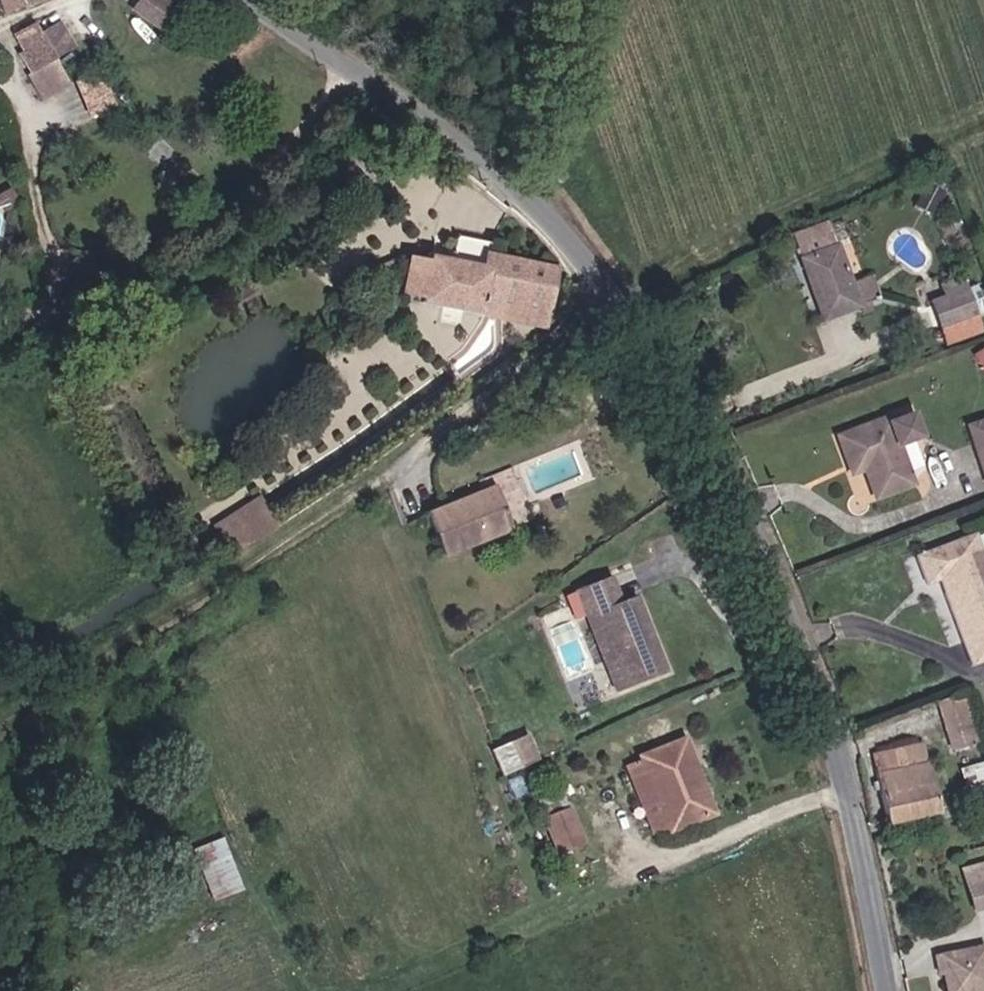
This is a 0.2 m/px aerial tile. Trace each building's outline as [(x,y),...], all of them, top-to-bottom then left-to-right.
[(21,10),(40,0),(14,0),(21,10)] [(174,14),(180,0),(139,0),(174,14)] [(60,36),(51,19),(30,31),(41,52),(38,54),(48,73),(70,61),(73,60),(72,59),(60,36)] [(90,49),(77,26),(60,36),(72,59),(90,49)] [(82,83),(70,61),(48,73),(44,75),(55,97),(82,83)] [(818,318),(849,307),(836,269),(858,261),(851,241),(823,251),(816,234),(790,245),(818,318)] [(436,256),(469,262),(473,250),(438,245),(436,256)] [(391,293),(409,297),(421,253),(402,250),(391,293)] [(407,303),(551,334),(569,267),(473,250),(469,262),(436,256),(421,253),(409,297),(407,303)] [(855,279),(863,303),(881,298),(873,273),(855,279)] [(935,328),(971,316),(958,278),(933,286),(939,303),(926,308),(935,328)] [(974,353),(983,367),(983,346),(974,353)] [(869,496),(907,484),(884,419),(830,436),(840,461),(854,456),(859,469),(869,496)] [(968,439),(983,487),(983,433),(968,439)] [(840,461),(845,473),(859,469),(854,456),(840,461)] [(442,543),(514,520),(500,478),(429,502),(442,543)] [(227,549),(272,532),(259,500),(214,518),(227,549)] [(983,662),(983,574),(971,537),(914,557),(924,585),(945,578),(949,589),(934,594),(961,670),(983,662)] [(631,681),(674,664),(659,627),(654,629),(652,625),(658,622),(643,586),(630,593),(619,567),(571,586),(582,612),(590,608),(599,604),(631,681)] [(620,685),(631,681),(599,604),(590,608),(620,685)] [(946,750),(977,742),(961,690),(930,701),(946,750)] [(512,761),(548,747),(537,719),(501,733),(512,761)] [(668,824),(706,808),(690,774),(699,770),(684,730),(637,749),(639,751),(622,758),(652,827),(666,820),(668,824)] [(905,769),(933,763),(924,739),(897,747),(905,769)] [(878,822),(947,806),(933,763),(905,769),(897,747),(871,755),(880,779),(868,783),(878,822)] [(868,783),(880,779),(871,755),(861,758),(868,783)] [(860,785),(868,783),(861,758),(854,761),(860,785)] [(706,808),(714,804),(699,770),(690,774),(706,808)] [(532,811),(557,801),(550,781),(524,793),(532,811)] [(546,845),(572,834),(557,801),(532,811),(546,845)] [(872,833),(880,831),(878,822),(870,824),(872,833)] [(224,835),(194,846),(214,900),(244,889),(224,835)] [(973,910),(983,907),(983,860),(961,866),(973,910)] [(975,987),(983,985),(983,953),(981,940),(933,951),(937,968),(942,967),(947,990),(955,990),(964,989),(965,990),(976,990),(975,987)]
